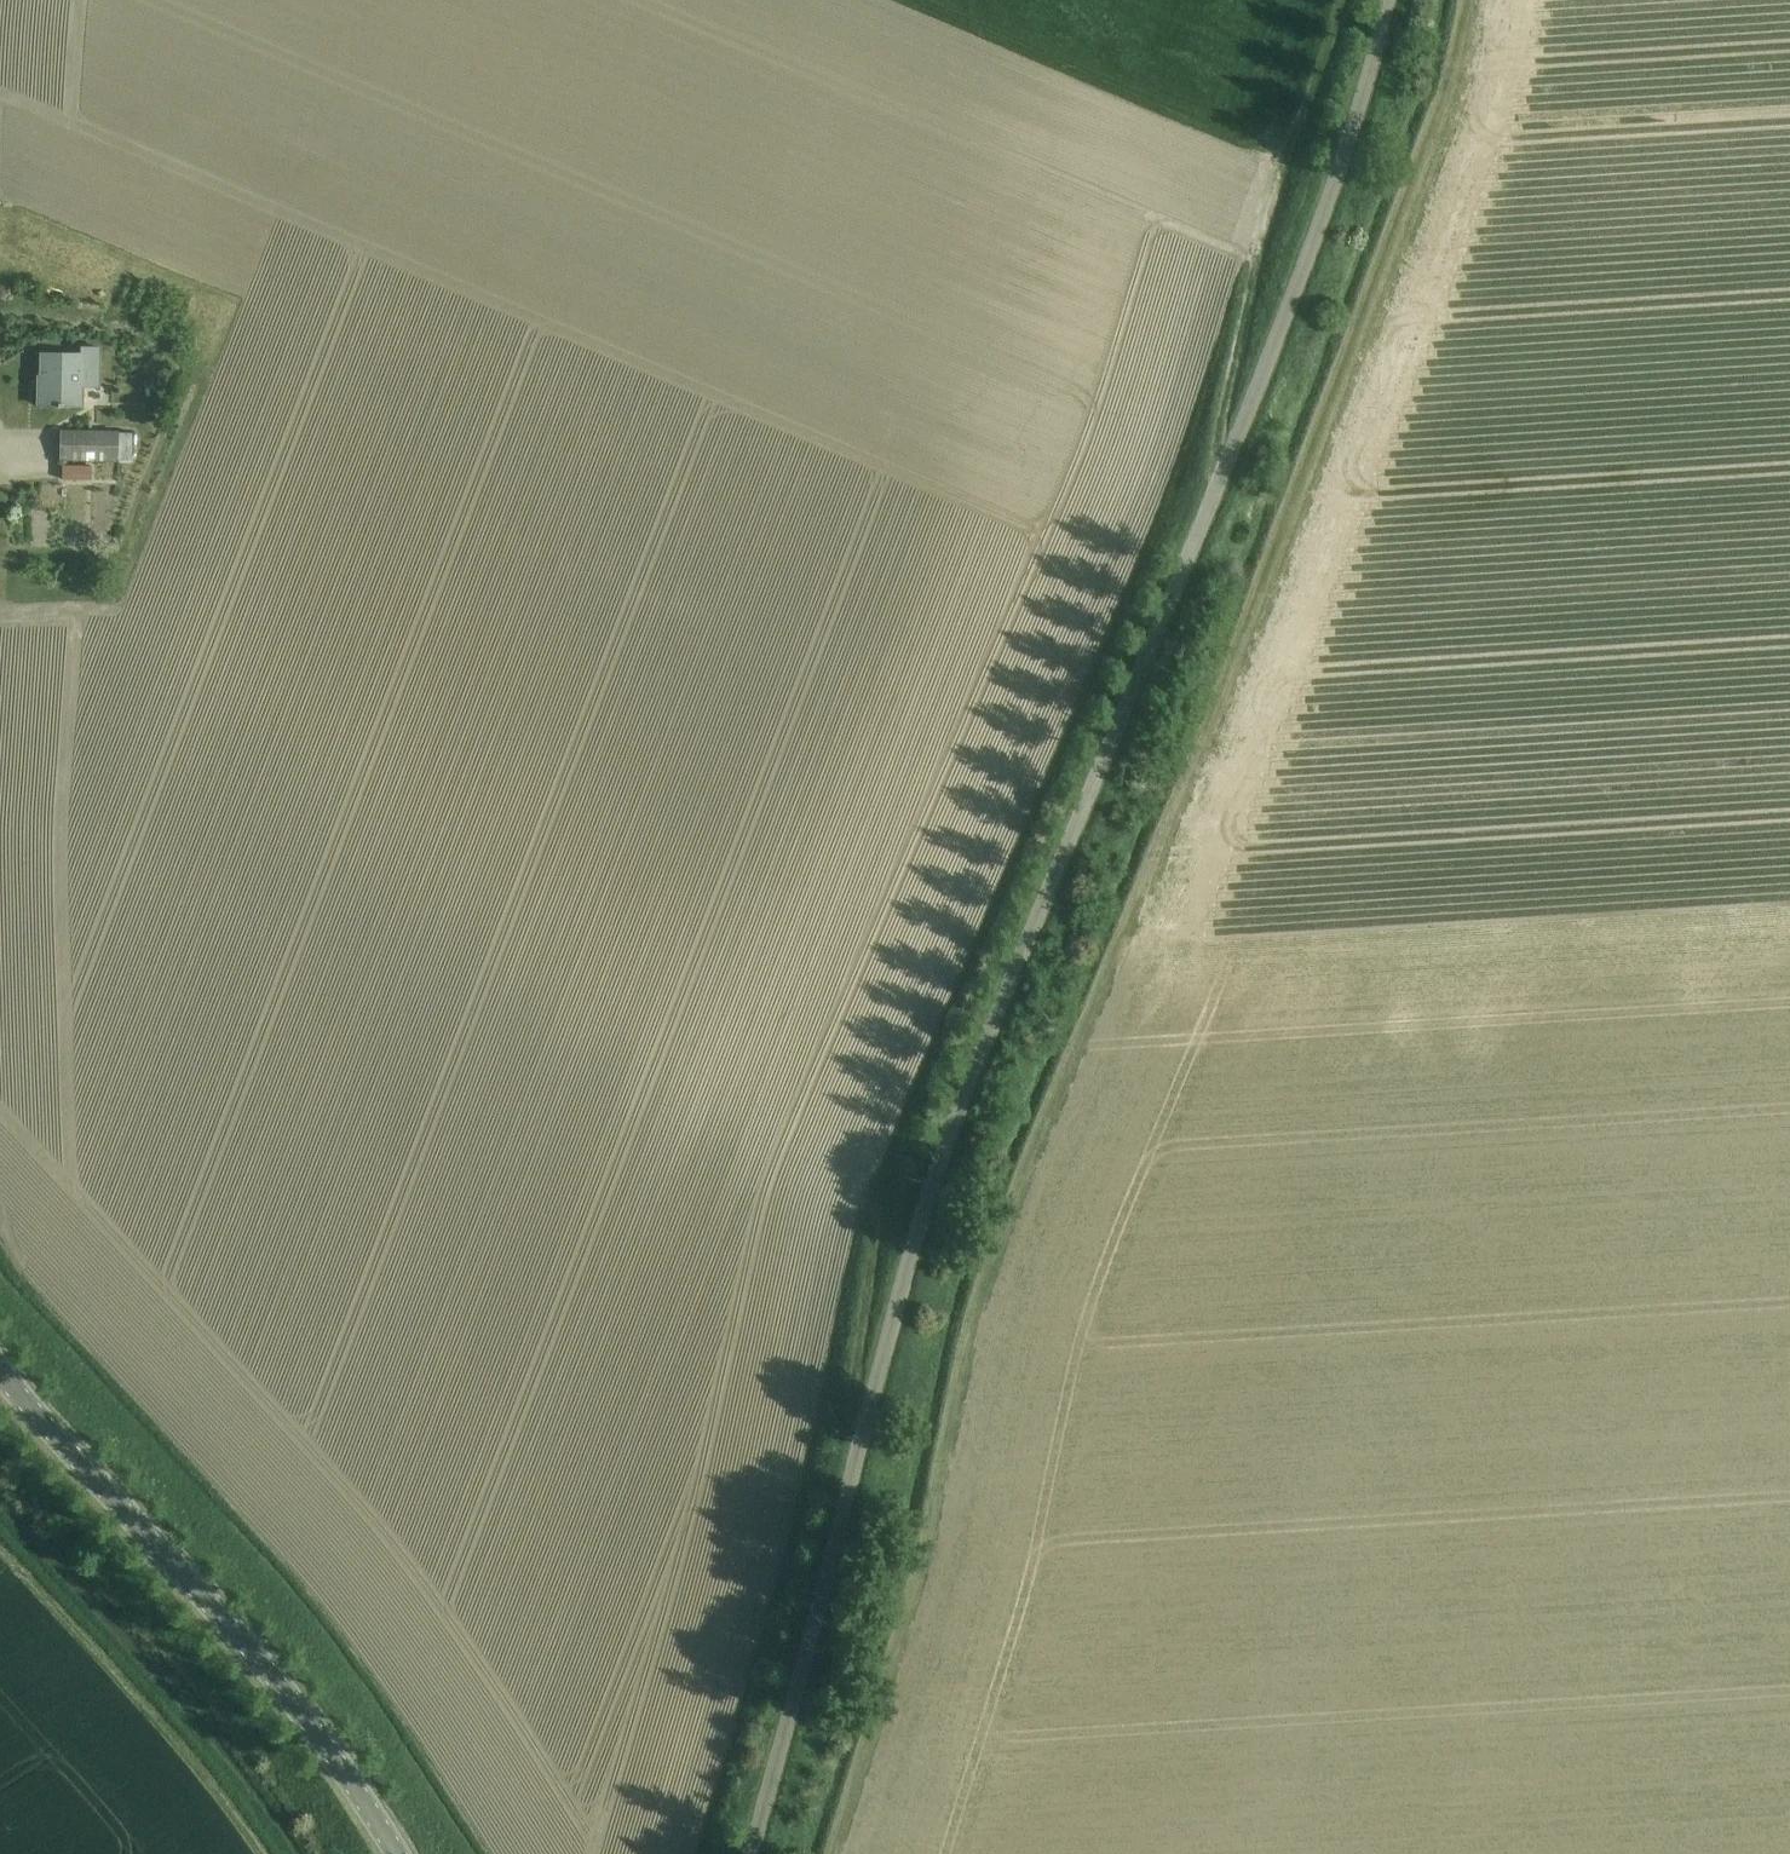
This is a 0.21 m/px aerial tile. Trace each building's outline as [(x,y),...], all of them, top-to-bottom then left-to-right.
[(82,353),(41,353),(41,383),(38,383),(38,404),(82,405),(83,386),(99,386),(100,347),(82,347),(82,353)] [(119,430),(60,430),(60,459),(118,459),(119,430)] [(63,464),(63,479),(91,478),(91,464),(63,464)]
